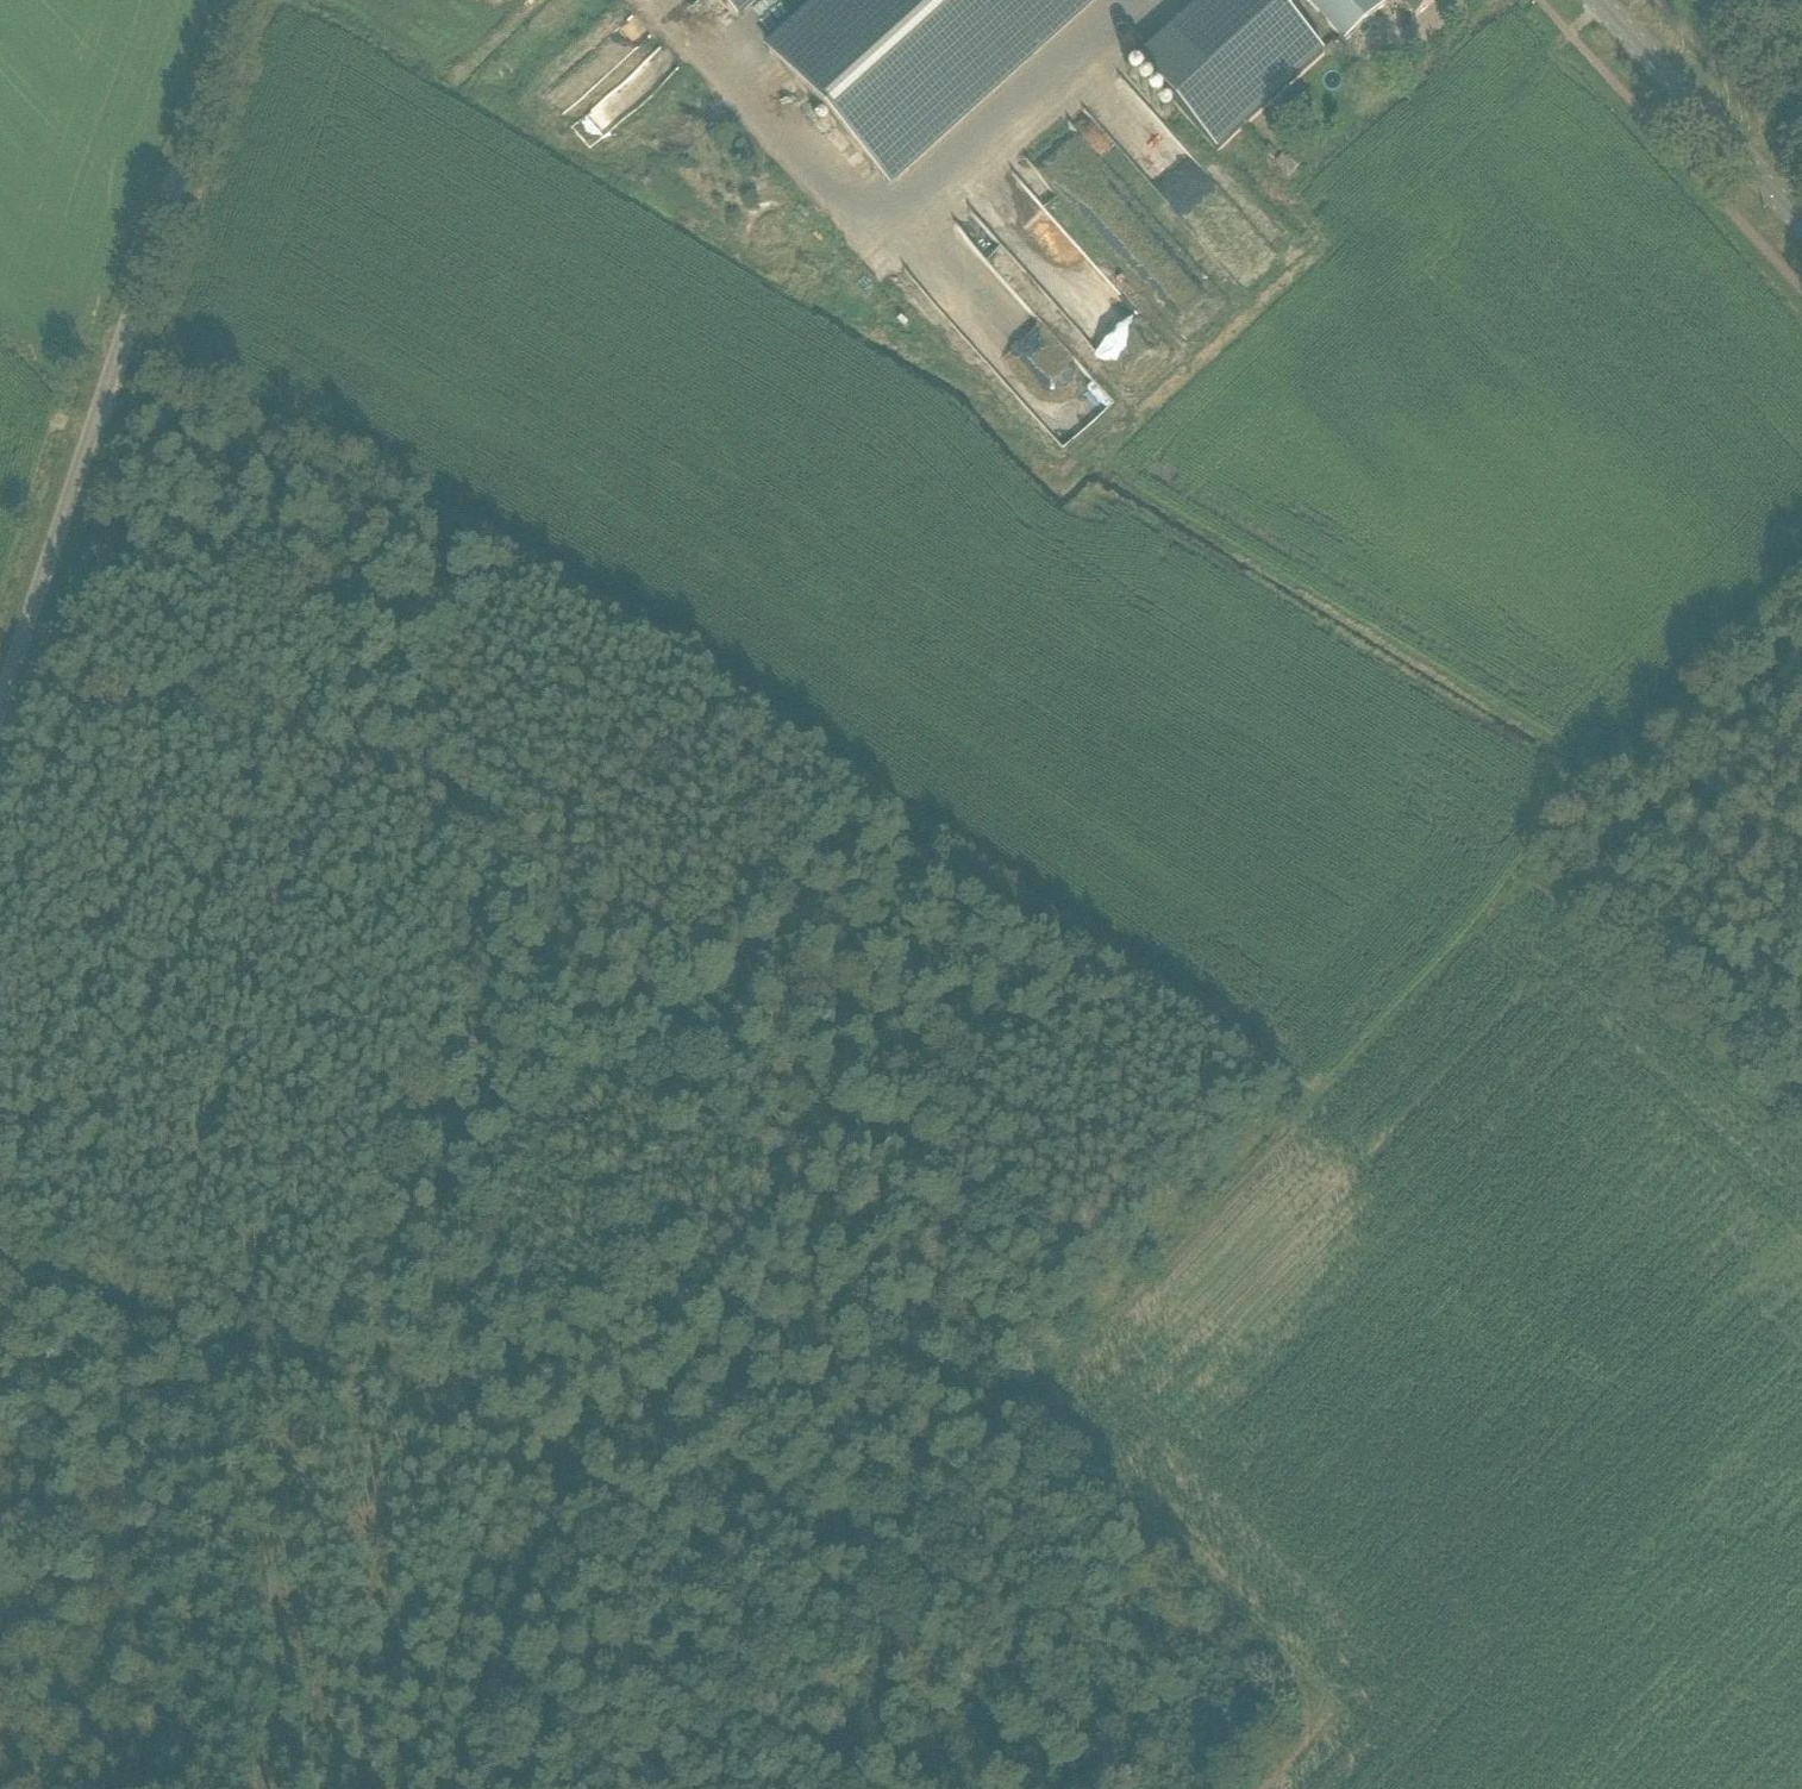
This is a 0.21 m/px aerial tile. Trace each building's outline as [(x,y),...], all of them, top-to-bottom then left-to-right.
[(737,21),(760,0),(718,0),(737,21)] [(889,186),(1095,0),(827,0),(769,53),(889,186)] [(1274,0),(1205,0),(1136,63),(1174,104),(1281,7),(1274,0)] [(1387,5),(1386,3),(1389,0),(1306,0),(1341,38),(1345,43),(1387,5)] [(1416,18),(1436,0),(1400,0),(1416,18)] [(1285,14),(1178,109),(1218,153),(1324,58),(1285,14)] [(1020,188),(1007,199),(1006,199),(981,221),(1004,247),(1043,213),(1020,188)]
